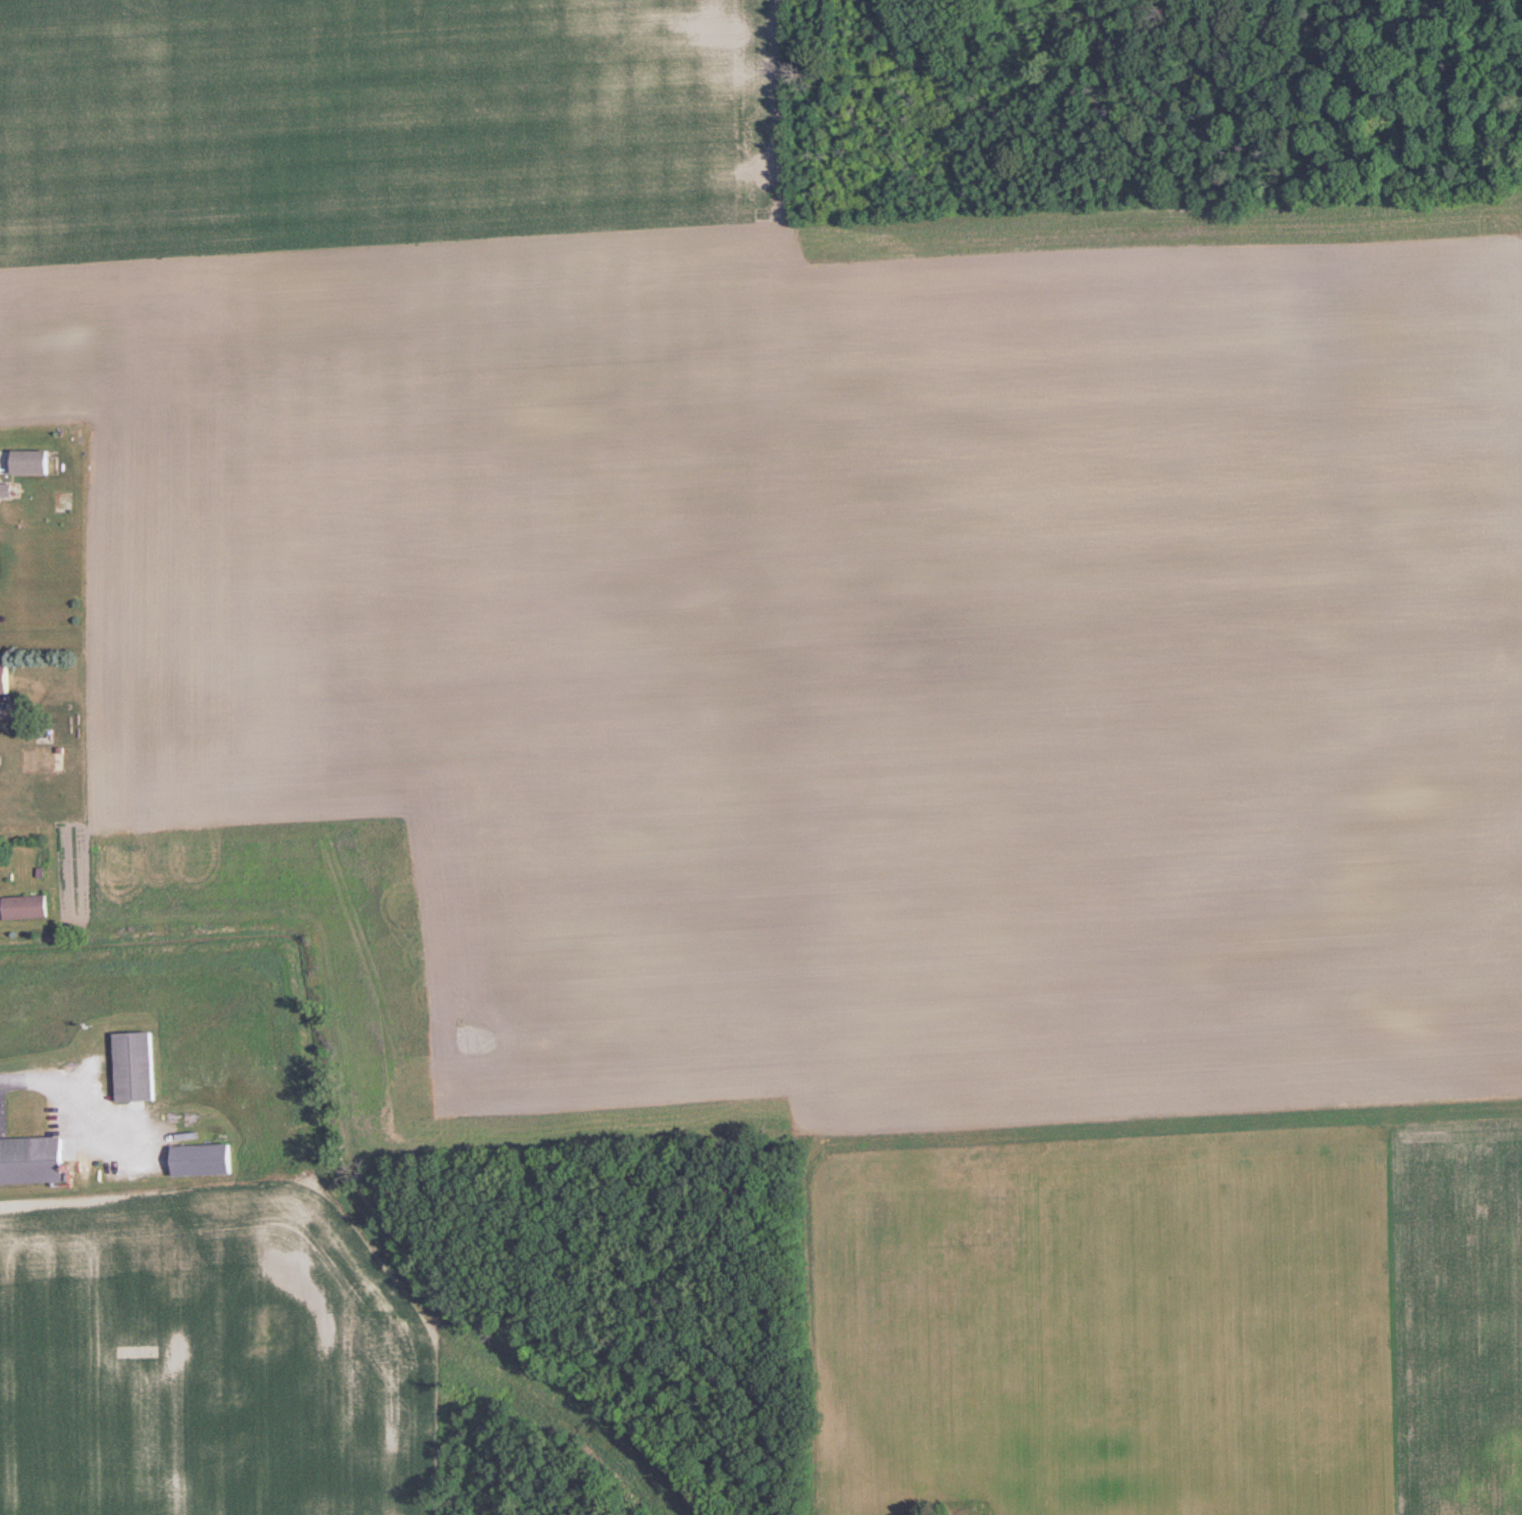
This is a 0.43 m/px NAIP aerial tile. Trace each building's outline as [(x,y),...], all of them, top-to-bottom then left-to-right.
[(51,451),(15,450),(15,475),(51,475),(51,451)] [(10,662),(0,662),(0,691),(10,691),(10,662)] [(50,895),(6,897),(7,919),(51,917),(50,895)] [(119,1101),(158,1100),(157,1031),(118,1032),(119,1101)] [(70,1183),(68,1136),(0,1138),(0,1185),(70,1183)] [(237,1175),(236,1144),(175,1144),(175,1175),(237,1175)]
